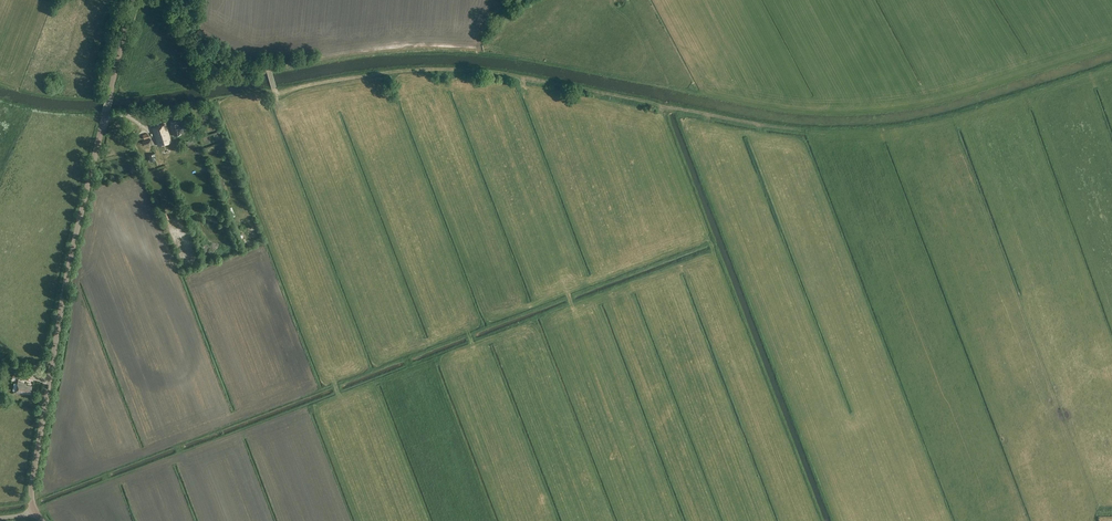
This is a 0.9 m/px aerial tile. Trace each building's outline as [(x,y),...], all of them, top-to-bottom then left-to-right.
[(172,126),(171,126),(174,136),(181,134),(177,122),(176,122),(176,121),(171,122),(172,126)] [(159,146),(171,142),(165,124),(153,128),(159,146)] [(132,141),(138,139),(136,135),(137,135),(134,128),(129,129),(132,137),(130,138),(132,141)] [(161,168),(160,161),(152,163),(153,169),(161,168)] [(12,358),(6,364),(13,371),(18,365),(12,358)] [(31,394),(32,386),(22,384),(23,382),(18,381),(16,393),(24,394),(24,392),(31,394)]
